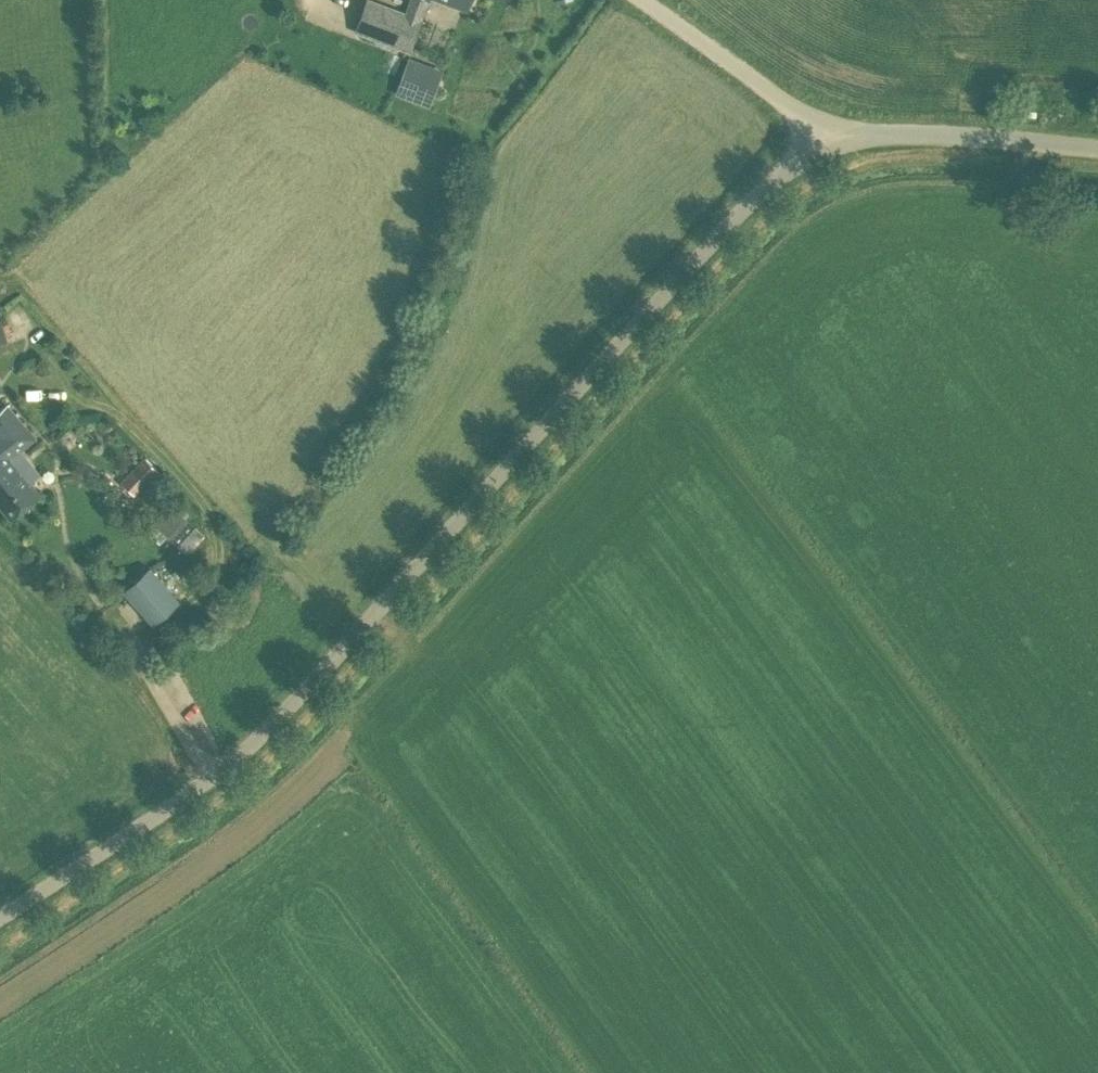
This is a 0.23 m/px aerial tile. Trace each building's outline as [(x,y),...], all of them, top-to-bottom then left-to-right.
[(405,14),(368,0),(367,0),(356,30),(411,51),(429,0),(410,0),(405,14)] [(468,8),(471,0),(445,0),(468,8)] [(407,98),(413,80),(425,84),(432,65),(409,57),(395,94),(407,98)] [(10,517),(40,492),(31,481),(38,476),(22,456),(18,452),(28,443),(35,437),(6,403),(0,408),(0,505),(10,517)] [(135,494),(159,468),(145,454),(120,480),(135,494)] [(186,554),(204,535),(194,526),(176,545),(186,554)] [(150,567),(122,592),(152,625),(179,601),(150,567)]
